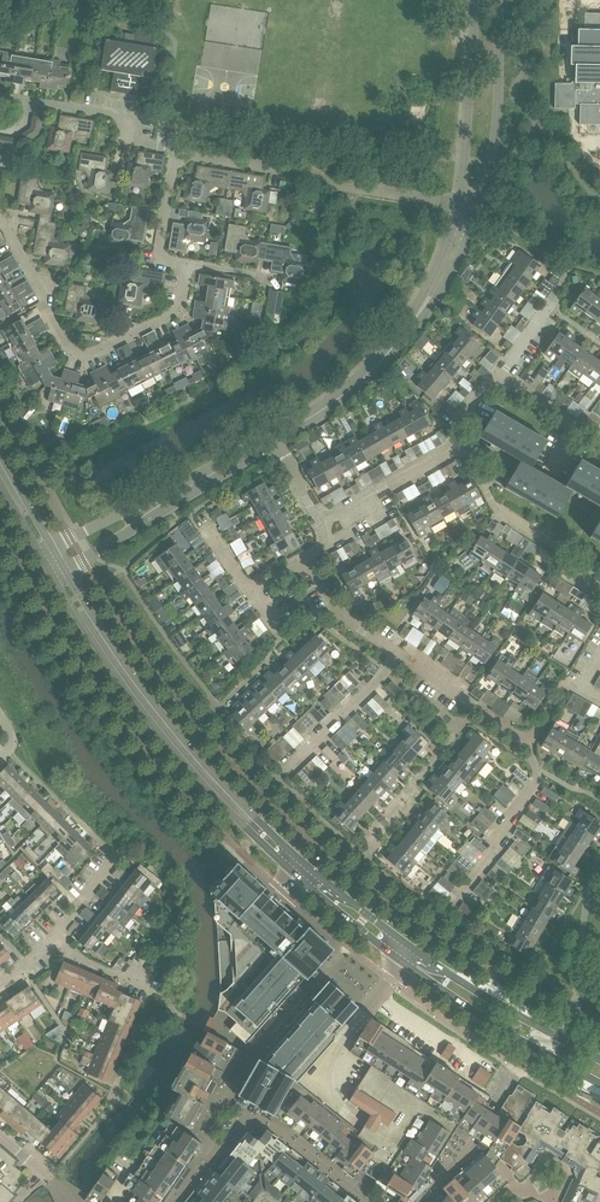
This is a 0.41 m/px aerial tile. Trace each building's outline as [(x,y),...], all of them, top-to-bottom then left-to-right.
[(585,14),(585,31),(578,30),(578,47),(571,47),(570,65),(575,65),(575,82),(571,82),(571,84),(555,84),(554,109),(575,109),(575,105),(580,105),(580,125),(599,125),(599,14),(585,14)] [(111,92),(123,94),(153,99),(158,72),(153,71),(159,40),(134,35),(132,45),(106,40),(101,70),(114,73),(111,92)] [(14,84),(19,54),(4,52),(1,65),(0,65),(0,77),(6,78),(5,83),(14,84)] [(32,82),(35,60),(26,59),(27,56),(19,54),(14,84),(23,85),(24,81),(32,82)] [(39,88),(48,90),(53,60),(45,59),(44,62),(35,60),(32,82),(40,83),(39,88)] [(53,60),(48,90),(57,91),(58,86),(66,88),(70,66),(61,64),(61,61),(53,60)] [(99,90),(102,76),(93,75),(91,88),(99,90)] [(0,136),(0,149),(19,152),(43,135),(46,118),(32,116),(30,128),(16,138),(0,136)] [(51,128),(48,148),(69,152),(70,141),(78,136),(91,138),(94,122),(61,116),(59,129),(51,128)] [(136,165),(129,164),(125,184),(146,188),(148,177),(156,171),(162,172),(164,156),(139,152),(136,165)] [(107,158),(81,154),(78,170),(85,171),(90,179),(88,190),(109,193),(110,187),(117,188),(119,173),(105,171),(107,158)] [(224,171),(197,167),(195,179),(188,178),(184,199),(205,203),(207,191),(215,186),(221,187),(224,171)] [(264,177),(238,173),(235,189),(241,190),(246,198),(245,209),(266,212),(269,191),(262,190),(264,177)] [(43,192),(37,185),(38,179),(22,176),(18,202),(30,204),(29,212),(50,215),(54,194),(43,192)] [(226,199),(218,198),(216,215),(223,216),(226,199)] [(223,216),(230,218),(233,201),(226,199),(223,216)] [(122,205),(108,203),(107,210),(121,212),(122,205)] [(143,242),(148,209),(132,207),(130,219),(123,225),(112,223),(108,244),(129,247),(130,240),(143,242)] [(234,218),(246,219),(247,213),(242,212),(242,210),(236,209),(234,218)] [(187,218),(186,225),(173,223),(169,249),(185,252),(186,246),(193,240),(204,242),(208,221),(201,220),(202,213),(192,211),(191,218),(187,218)] [(53,237),(55,223),(39,221),(34,253),(46,256),(45,263),(66,267),(69,246),(58,244),(53,237)] [(82,228),(89,229),(90,222),(83,221),(82,228)] [(285,226),(271,224),(270,231),(284,234),(285,226)] [(249,241),(244,234),(245,227),(229,225),(224,251),(237,253),(236,260),(257,264),(260,243),(249,241)] [(311,226),(307,228),(306,233),(310,239),(315,240),(319,238),(319,233),(315,227),(311,226)] [(295,261),(290,254),(291,248),(275,245),(270,271),(283,273),(282,281),(303,284),(306,263),(295,261)] [(520,261),(516,266),(532,278),(541,266),(519,251),(515,257),(520,261)] [(92,266),(83,264),(82,272),(90,273),(92,266)] [(516,266),(507,278),(523,290),(532,278),(516,266)] [(8,283),(4,276),(9,273),(6,267),(0,271),(0,287),(8,283)] [(165,274),(132,269),(129,282),(122,280),(119,301),(140,305),(141,294),(149,288),(162,290),(165,274)] [(206,294),(228,297),(230,289),(233,289),(234,281),(213,277),(213,276),(199,274),(198,284),(208,286),(206,294)] [(549,281),(555,286),(559,280),(553,275),(549,281)] [(507,278),(499,290),(515,301),(523,290),(507,278)] [(20,292),(17,286),(12,289),(8,283),(0,287),(0,304),(20,292)] [(84,293),(85,287),(69,284),(65,310),(77,312),(76,320),(97,323),(101,302),(90,300),(84,293)] [(586,313),(597,297),(588,291),(590,288),(587,285),(570,310),(576,314),(580,309),(586,313)] [(515,301),(499,290),(494,286),(489,293),(493,296),(490,301),(491,302),(506,313),(515,301)] [(18,301),(32,293),(29,287),(20,292),(0,304),(0,320),(22,308),(18,301)] [(540,293),(546,298),(550,292),(544,287),(540,293)] [(195,301),(194,310),(229,315),(230,307),(227,306),(228,297),(206,294),(205,302),(195,301)] [(597,297),(586,313),(597,322),(599,318),(599,299),(599,298),(599,295),(599,294),(597,297)] [(539,301),(532,296),(528,302),(534,307),(539,301)] [(483,314),(498,325),(506,313),(491,302),(490,301),(486,298),(481,304),(486,308),(482,313),(483,314)] [(489,337),(498,325),(483,314),(482,313),(477,309),(472,316),(478,320),(473,326),(489,337)] [(201,329),(211,336),(213,328),(226,330),(227,325),(227,323),(235,324),(236,323),(237,317),(229,315),(194,310),(192,318),(202,320),(201,329)] [(524,317),(519,322),(525,327),(529,321),(524,317)] [(1,331),(8,344),(34,329),(31,323),(26,326),(22,319),(1,331)] [(262,322),(261,322),(256,326),(264,340),(270,336),(262,322)] [(515,328),(521,333),(525,327),(519,322),(515,328)] [(8,344),(15,356),(36,345),(32,338),(46,330),(43,324),(34,329),(8,344)] [(180,328),(196,359),(199,365),(207,361),(204,355),(210,352),(204,340),(211,337),(211,336),(201,329),(193,333),(188,324),(180,328)] [(459,338),(455,342),(470,355),(480,344),(460,327),(455,333),(459,338)] [(196,359),(180,328),(172,332),(177,341),(169,345),(179,365),(188,360),(189,363),(196,359)] [(554,354),(559,358),(571,342),(572,342),(575,337),(569,332),(565,337),(559,333),(544,354),(551,359),(554,354)] [(453,340),(443,351),(461,366),(470,355),(455,342),(453,340)] [(502,346),(508,350),(512,344),(506,340),(502,346)] [(159,342),(153,345),(166,371),(179,365),(169,345),(169,344),(162,347),(159,342)] [(569,369),(572,366),(583,350),(572,342),(571,342),(559,358),(569,364),(567,367),(569,369)] [(17,366),(21,373),(52,355),(48,348),(39,353),(35,346),(36,345),(15,356),(20,364),(17,366)] [(143,357),(153,378),(166,371),(153,345),(147,348),(150,353),(143,357)] [(140,384),(153,378),(143,357),(136,360),(129,346),(123,349),(127,358),(140,384)] [(118,371),(128,391),(140,384),(127,358),(123,349),(117,352),(124,366),(117,370),(118,371)] [(595,358),(583,350),(572,366),(569,369),(568,371),(580,379),(583,375),(583,374),(595,358)] [(451,377),(461,366),(443,351),(434,362),(451,377)] [(41,380),(44,386),(52,376),(48,368),(57,363),(52,355),(21,373),(29,386),(41,380)] [(487,360),(493,365),(497,360),(492,355),(487,360)] [(595,358),(583,374),(583,375),(592,381),(590,384),(593,386),(595,383),(595,382),(599,375),(599,362),(595,358)] [(442,388),(451,377),(434,362),(424,373),(442,388)] [(120,395),(128,391),(118,371),(110,374),(106,365),(97,369),(113,401),(121,397),(120,395)] [(478,372),(483,376),(488,371),(482,366),(478,372)] [(47,401),(62,405),(72,371),(64,369),(60,379),(52,376),(44,386),(51,388),(47,401)] [(86,386),(87,399),(94,396),(100,408),(113,401),(97,369),(90,373),(94,383),(86,386)] [(188,380),(190,384),(204,377),(200,370),(192,374),(193,377),(188,380)] [(81,374),(72,371),(62,405),(77,410),(81,397),(87,399),(86,386),(78,384),(81,374)] [(442,388),(424,373),(422,371),(417,377),(422,381),(417,387),(432,400),(442,388)] [(535,380),(529,375),(525,381),(531,386),(535,380)] [(468,382),(474,387),(479,382),(473,377),(468,382)] [(177,391),(183,388),(180,381),(173,384),(174,386),(177,391)] [(547,388),(541,384),(536,390),(542,394),(547,388)] [(459,393),(464,398),(469,393),(463,388),(459,393)] [(561,392),(557,399),(563,403),(567,397),(561,392)] [(563,403),(569,407),(573,401),(567,397),(563,403)] [(411,405),(414,411),(409,414),(409,415),(418,431),(431,424),(418,401),(411,405)] [(445,410),(450,415),(455,409),(449,404),(445,410)] [(25,410),(21,415),(20,416),(26,421),(32,413),(27,408),(25,410)] [(402,418),(396,421),(405,438),(418,431),(409,415),(409,414),(406,408),(399,412),(402,418)] [(569,496),(562,492),(564,489),(531,469),(533,465),(534,464),(547,442),(535,435),(534,437),(528,433),(529,431),(517,425),(516,427),(501,418),(502,416),(495,412),(482,434),(481,435),(480,437),(500,449),(521,461),(518,466),(505,488),(516,495),(517,493),(524,497),(523,499),(534,505),(535,503),(550,512),(549,514),(556,519),(559,514),(569,496)] [(582,413),(578,419),(584,423),(588,417),(582,413)] [(102,428),(98,419),(91,423),(95,431),(102,428)] [(405,438),(396,421),(383,428),(393,445),(405,438)] [(594,421),(589,427),(595,432),(599,426),(594,421)] [(393,445),(383,428),(380,423),(373,427),(376,432),(371,436),(380,453),(393,445)] [(318,432),(307,438),(311,444),(321,438),(318,432)] [(380,453),(371,436),(358,442),(358,443),(368,460),(380,453)] [(75,444),(73,444),(53,437),(47,457),(46,458),(75,444)] [(345,450),(355,467),(368,460),(358,443),(358,442),(355,437),(348,441),(351,446),(346,449),(345,450)] [(432,442),(436,448),(442,445),(439,438),(432,442)] [(333,458),(342,474),(355,467),(345,450),(346,449),(342,442),(334,447),(338,454),(333,457),(333,458)] [(418,445),(411,449),(415,455),(421,452),(418,445)] [(320,464),(330,481),(342,474),(333,458),(333,457),(331,454),(319,461),(320,464)] [(401,460),(404,466),(411,462),(407,456),(401,460)] [(317,488),(330,481),(320,464),(319,461),(318,458),(310,462),(313,468),(307,471),(317,488)] [(587,467),(588,465),(580,461),(567,484),(566,485),(564,489),(562,492),(569,496),(572,491),(599,507),(599,475),(587,467)] [(388,467),(392,473),(398,470),(395,463),(388,467)] [(465,470),(461,463),(455,467),(458,474),(465,470)] [(380,466),(373,470),(377,476),(379,480),(385,476),(380,466)] [(450,473),(446,467),(440,470),(444,477),(450,473)] [(379,480),(377,476),(373,470),(367,473),(371,480),(373,483),(379,480)] [(467,504),(470,510),(477,506),(474,501),(480,497),(470,480),(457,487),(467,504)] [(430,481),(423,485),(427,491),(433,488),(430,481)] [(445,494),(454,512),(458,510),(461,515),(470,510),(467,504),(457,487),(454,482),(447,486),(450,491),(445,494)] [(273,486),(268,490),(264,483),(241,496),(245,503),(251,500),(254,506),(271,496),(271,497),(277,494),(273,486)] [(357,484),(350,488),(354,495),(361,491),(357,484)] [(421,495),(427,491),(423,485),(417,488),(421,495)] [(344,491),(348,498),(354,495),(350,488),(344,491)] [(406,498),(402,491),(396,495),(399,501),(406,498)] [(442,519),(454,512),(445,494),(432,501),(442,519)] [(323,498),(327,505),(333,501),(330,495),(323,498)] [(274,501),(271,497),(271,496),(254,506),(260,516),(256,518),(258,520),(261,519),(262,518),(278,509),(285,505),(280,497),(274,501)] [(425,505),(420,508),(429,526),(431,529),(444,521),(442,519),(432,501),(429,496),(422,500),(425,505)] [(428,534),(425,529),(429,526),(420,508),(407,516),(417,533),(420,538),(428,534)] [(219,509),(212,513),(216,519),(222,516),(219,509)] [(265,533),(268,531),(285,522),(286,522),(291,519),(287,512),(282,515),(278,509),(262,518),(261,519),(267,528),(263,530),(265,533)] [(397,526),(393,519),(387,523),(390,529),(397,526)] [(592,534),(590,538),(599,544),(599,520),(592,534)] [(187,538),(196,531),(189,521),(180,528),(187,538)] [(493,531),(497,525),(491,521),(487,527),(493,531)] [(271,543),(272,545),(275,543),(275,544),(293,534),(286,522),(285,522),(268,531),(274,541),(271,543)] [(506,525),(502,531),(508,535),(512,529),(506,525)] [(226,530),(230,536),(236,532),(233,526),(226,530)] [(240,539),(236,532),(230,536),(233,543),(240,539)] [(369,552),(372,558),(367,561),(376,578),(389,571),(391,576),(392,576),(379,554),(374,544),(370,537),(368,533),(362,537),(364,541),(368,547),(369,547),(371,551),(369,552)] [(279,550),(283,557),(300,547),(299,546),(304,543),(300,537),(296,539),(293,534),(275,544),(275,543),(272,545),(270,546),(274,553),(279,550)] [(370,537),(374,544),(380,540),(377,534),(370,537)] [(479,560),(482,561),(493,545),(497,540),(490,535),(486,541),(480,537),(474,546),(472,544),(469,549),(459,556),(469,569),(479,561),(479,560)] [(405,539),(392,547),(401,564),(415,557),(405,539)] [(511,549),(508,555),(505,553),(494,570),(506,577),(517,561),(521,555),(524,551),(527,545),(520,540),(513,550),(511,549)] [(176,544),(155,559),(164,572),(166,570),(185,557),(176,544)] [(353,551),(349,544),(343,548),(346,554),(353,551)] [(494,570),(505,553),(493,545),(482,561),(494,570)] [(528,554),(532,548),(527,545),(524,551),(528,554)] [(401,564),(392,547),(379,554),(392,576),(398,573),(396,568),(401,564)] [(206,559),(212,555),(208,549),(202,553),(206,559)] [(340,558),(337,551),(330,555),(334,561),(340,558)] [(244,553),(237,557),(241,563),(247,560),(244,553)] [(216,560),(212,555),(206,559),(210,565),(216,560)] [(174,582),(177,580),(193,568),(185,557),(166,570),(174,582)] [(545,557),(541,563),(547,567),(552,561),(545,557)] [(367,561),(354,568),(364,586),(376,578),(367,561)] [(529,569),(517,561),(506,577),(518,585),(519,585),(529,569)] [(251,566),(244,569),(248,576),(254,572),(251,566)] [(202,580),(193,568),(177,580),(185,591),(186,591),(202,580)] [(358,589),(364,586),(354,568),(341,575),(354,598),(361,594),(358,589)] [(542,577),(529,569),(519,585),(518,585),(515,590),(521,595),(521,596),(531,603),(535,596),(531,593),(542,577)] [(215,579),(219,585),(225,581),(221,575),(215,579)] [(443,593),(450,582),(441,575),(433,586),(443,593)] [(553,579),(549,585),(555,589),(559,583),(553,579)] [(210,592),(202,580),(186,591),(185,591),(180,595),(185,601),(190,598),(194,603),(210,592)] [(225,581),(219,585),(224,591),(229,587),(225,581)] [(575,597),(579,591),(573,587),(569,593),(575,597)] [(484,592),(480,589),(476,596),(479,599),(484,592)] [(585,595),(579,591),(575,597),(581,601),(585,595)] [(219,603),(210,592),(194,603),(203,615),(219,603)] [(465,592),(461,597),(471,603),(474,598),(465,592)] [(543,593),(528,615),(535,620),(535,619),(541,623),(555,602),(543,593)] [(242,596),(236,600),(240,606),(246,602),(242,596)] [(437,607),(440,602),(434,597),(430,602),(424,598),(413,614),(425,623),(436,607),(437,607)] [(160,602),(152,607),(155,612),(163,607),(160,602)] [(436,607),(425,623),(437,631),(448,615),(443,611),(446,606),(440,602),(437,607),(436,607)] [(553,631),(554,629),(567,610),(555,602),(541,623),(553,631)] [(222,608),(219,603),(203,615),(211,626),(211,627),(227,615),(233,612),(227,604),(222,608)] [(595,607),(591,613),(597,617),(599,612),(599,610),(595,607)] [(245,612),(249,618),(254,614),(250,608),(245,612)] [(566,638),(579,617),(583,613),(575,608),(572,613),(567,610),(554,629),(566,637),(566,638)] [(168,613),(160,619),(164,625),(172,619),(168,613)] [(254,614),(249,618),(253,624),(259,620),(254,614)] [(220,639),(236,627),(227,615),(211,627),(211,626),(206,630),(211,637),(216,633),(220,639)] [(449,639),(460,623),(448,615),(437,631),(449,639)] [(592,626),(579,617),(566,638),(566,637),(565,639),(571,643),(575,638),(581,642),(592,626)] [(461,647),(472,631),(460,623),(449,639),(461,647)] [(239,632),(236,627),(220,639),(228,650),(244,639),(252,634),(246,626),(239,632)] [(406,638),(410,632),(404,627),(400,634),(406,638)] [(180,648),(185,644),(180,637),(183,635),(181,631),(172,637),(175,641),(180,648)] [(267,631),(261,635),(265,641),(271,637),(267,631)] [(473,656),(484,639),(472,631),(461,647),(473,656)] [(319,661),(321,663),(323,665),(329,659),(325,655),(330,650),(316,636),(305,646),(319,660),(319,661)] [(426,646),(431,640),(425,636),(420,642),(426,646)] [(484,639),(473,656),(485,664),(500,643),(493,638),(489,643),(484,639)] [(228,650),(223,654),(228,660),(233,656),(237,662),(253,651),(244,639),(228,650)] [(432,650),(438,655),(443,648),(437,644),(432,650)] [(556,651),(545,644),(541,650),(552,658),(556,651)] [(319,660),(305,646),(295,656),(308,670),(309,670),(317,663),(319,665),(321,663),(319,661),(319,660)] [(448,652),(443,648),(438,655),(444,658),(448,652)] [(298,680),(299,679),(304,684),(311,677),(309,675),(311,673),(309,670),(308,670),(295,656),(291,651),(285,657),(289,661),(284,666),(298,680)] [(510,669),(511,670),(514,664),(508,660),(504,665),(498,661),(487,677),(499,685),(510,669)] [(460,675),(464,668),(458,664),(454,671),(460,675)] [(298,680),(284,666),(274,676),(288,690),(287,691),(289,693),(291,695),(297,690),(293,685),(296,682),(298,685),(301,683),(298,680)] [(511,694),(522,678),(511,670),(510,669),(499,685),(511,694)] [(511,694),(523,702),(538,681),(540,678),(528,670),(522,678),(511,694)] [(276,699),(277,700),(285,693),(288,695),(289,693),(287,691),(288,690),(274,676),(270,671),(264,677),(268,681),(263,686),(276,699)] [(361,683),(350,671),(345,677),(356,688),(361,683)] [(471,683),(476,677),(470,673),(466,679),(471,683)] [(250,688),(255,693),(253,696),(266,710),(267,710),(275,703),(277,705),(280,703),(277,700),(276,699),(263,686),(258,681),(250,688)] [(401,691),(392,681),(385,687),(395,697),(401,691)] [(550,689),(543,684),(538,681),(523,702),(535,710),(550,689)] [(334,686),(329,692),(340,703),(345,698),(334,686)] [(475,688),(471,694),(480,700),(484,694),(475,688)] [(240,698),(245,703),(243,705),(243,706),(256,720),(264,712),(267,715),(269,712),(267,710),(266,710),(253,696),(248,691),(240,698)] [(335,708),(340,703),(329,692),(324,696),(335,708)] [(389,705),(378,694),(373,699),(384,710),(389,705)] [(573,694),(565,708),(571,711),(579,697),(573,694)] [(586,701),(579,697),(571,711),(577,715),(586,701)] [(494,705),(500,709),(505,703),(499,699),(494,705)] [(243,706),(243,705),(239,701),(233,707),(237,711),(232,716),(250,735),(256,729),(251,725),(256,720),(243,706)] [(592,704),(586,701),(577,715),(584,718),(592,704)] [(510,707),(505,703),(500,709),(506,713),(510,707)] [(379,715),(368,704),(362,709),(373,720),(379,715)] [(308,711),(319,723),(324,718),(318,711),(313,706),(308,711)] [(321,708),(318,711),(324,718),(328,715),(321,708)] [(314,728),(319,723),(308,711),(303,716),(314,728)] [(357,714),(352,719),(363,730),(368,725),(357,714)] [(528,719),(522,715),(518,721),(524,725),(528,719)] [(303,716),(297,722),(308,733),(314,728),(303,716)] [(297,722),(292,726),(303,738),(308,733),(297,722)] [(347,724),(341,729),(352,740),(358,735),(347,724)] [(417,754),(422,758),(427,752),(423,748),(428,743),(408,725),(403,731),(407,735),(403,741),(417,754)] [(565,736),(567,733),(568,731),(561,727),(558,732),(551,728),(541,745),(554,753),(564,736),(565,736)] [(481,758),(484,760),(486,762),(491,756),(487,752),(491,746),(471,730),(466,736),(471,740),(466,745),(482,758),(481,758)] [(564,736),(554,753),(567,760),(576,746),(577,743),(567,737),(569,734),(567,733),(565,736),(564,736)] [(336,734),(331,739),(342,750),(347,745),(336,734)] [(276,741),(287,753),(293,748),(282,736),(276,741)] [(576,746),(567,760),(580,768),(581,765),(590,750),(580,744),(582,742),(579,740),(577,743),(576,746)] [(276,741),(271,746),(282,758),(287,753),(276,741)] [(391,749),(393,751),(394,752),(408,765),(417,754),(403,741),(395,749),(393,746),(391,749)] [(472,769),(473,769),(480,760),(482,762),(484,760),(481,758),(482,758),(466,745),(457,756),(472,769)] [(277,763),(282,758),(271,746),(266,751),(277,763)] [(327,746),(322,751),(333,762),(338,757),(327,746)] [(581,765),(599,776),(599,756),(590,750),(581,765)] [(398,775),(398,776),(403,780),(408,773),(404,770),(408,765),(394,752),(393,751),(385,759),(383,757),(381,760),(383,762),(398,775)] [(463,780),(471,771),(473,773),(475,771),(473,769),(472,769),(457,756),(448,767),(448,768),(463,780)] [(312,760),(306,765),(317,777),(323,772),(312,760)] [(394,780),(398,776),(398,775),(383,762),(376,770),(373,768),(371,770),(374,773),(388,786),(393,790),(398,784),(394,780)] [(453,790),(454,791),(461,782),(464,785),(466,782),(463,780),(448,768),(448,767),(443,763),(438,769),(443,773),(439,778),(439,779),(453,790)] [(18,774),(8,765),(0,773),(0,784),(4,788),(18,774)] [(529,778),(517,768),(512,773),(525,784),(529,778)] [(301,770),(296,775),(307,787),(312,782),(301,770)] [(361,781),(364,783),(365,784),(379,797),(384,801),(389,795),(385,790),(388,786),(374,773),(366,781),(364,779),(361,781)] [(18,774),(4,788),(13,798),(27,784),(18,774)] [(439,779),(439,778),(434,774),(429,780),(434,784),(429,790),(445,802),(452,794),(455,796),(457,793),(454,791),(453,790),(439,779)] [(369,808),(379,797),(365,784),(364,783),(357,792),(354,789),(352,792),(354,794),(355,795),(369,808)] [(27,784),(13,798),(8,803),(17,812),(36,793),(27,784)] [(503,784),(498,790),(511,801),(516,795),(503,784)] [(558,795),(545,786),(541,792),(554,801),(558,795)] [(511,801),(498,790),(494,796),(506,806),(511,801)] [(26,821),(32,816),(45,802),(36,793),(17,812),(26,821)] [(344,801),(343,803),(345,805),(359,819),(369,808),(355,795),(354,794),(347,803),(344,801)] [(550,807),(537,798),(533,804),(546,813),(550,807)] [(345,805),(343,803),(340,801),(335,807),(340,811),(335,816),(354,834),(360,828),(355,824),(359,819),(345,805)] [(55,811),(45,802),(32,816),(41,825),(55,811)] [(439,827),(442,830),(444,832),(449,825),(444,821),(449,816),(434,803),(424,814),(424,815),(439,827)] [(497,817),(484,807),(480,812),(492,823),(497,817)] [(593,836),(599,840),(599,837),(599,831),(598,829),(599,826),(599,822),(580,809),(576,816),(581,819),(577,825),(593,835),(593,836)] [(430,838),(437,829),(440,832),(442,830),(439,827),(424,815),(424,814),(420,810),(414,816),(419,820),(415,826),(430,838)] [(542,819),(529,810),(525,816),(538,825),(542,819)] [(41,825),(50,834),(64,820),(55,811),(41,825)] [(488,829),(475,818),(471,823),(483,834),(488,829)] [(50,834),(60,843),(73,829),(64,820),(50,834)] [(586,848),(593,836),(593,835),(577,825),(571,821),(563,833),(586,848)] [(436,843),(433,840),(430,838),(415,826),(405,836),(419,848),(421,849),(427,854),(436,843)] [(513,834),(515,836),(527,843),(531,837),(517,828),(513,834)] [(73,829),(60,843),(54,849),(64,858),(83,839),(73,829)] [(3,834),(8,841),(12,838),(8,831),(3,834)] [(555,845),(556,846),(561,849),(562,849),(578,860),(586,848),(563,833),(555,845)] [(421,849),(419,848),(405,836),(396,847),(396,848),(411,860),(421,849)] [(16,845),(12,838),(8,841),(12,847),(16,845)] [(487,848),(474,838),(470,843),(482,854),(487,848)] [(92,848),(83,839),(64,858),(73,867),(92,848)] [(527,852),(514,842),(509,847),(522,857),(527,852)] [(396,848),(396,847),(392,843),(386,849),(391,853),(386,859),(407,876),(416,865),(411,860),(396,848)] [(30,855),(33,851),(28,846),(24,850),(30,855)] [(562,849),(561,849),(556,846),(548,858),(575,876),(579,869),(574,866),(578,860),(562,849)] [(33,851),(30,855),(35,861),(39,857),(33,851)] [(461,854),(456,860),(468,871),(473,865),(461,854)] [(500,858),(496,864),(508,874),(513,869),(500,858)] [(468,871),(456,860),(451,865),(464,876),(468,871)] [(48,863),(44,866),(50,872),(53,868),(48,863)] [(128,881),(143,892),(150,884),(155,889),(162,881),(146,869),(141,864),(128,881)] [(230,1029),(246,1043),(333,949),(277,899),(237,864),(211,894),(215,898),(216,922),(218,923),(221,993),(218,1009),(224,1011),(236,1021),(230,1029)] [(4,871),(7,875),(13,869),(9,865),(4,871)] [(50,872),(44,866),(41,870),(46,875),(50,872)] [(53,868),(50,872),(58,880),(64,874),(56,866),(53,868)] [(119,867),(116,871),(122,876),(125,871),(119,867)] [(491,869),(486,875),(499,885),(504,880),(491,869)] [(564,893),(569,897),(574,889),(568,886),(572,880),(554,870),(548,880),(546,878),(544,881),(547,883),(564,893)] [(15,871),(9,877),(16,884),(22,879),(15,871)] [(122,876),(116,871),(112,875),(119,880),(122,876)] [(437,882),(438,883),(450,893),(454,887),(443,878),(442,877),(437,882)] [(39,888),(52,902),(62,893),(48,879),(39,888)] [(477,886),(490,896),(494,891),(482,880),(477,886)] [(120,891),(141,907),(142,908),(150,898),(143,892),(128,881),(120,891)] [(536,894),(539,895),(540,895),(557,905),(564,893),(547,883),(541,893),(538,891),(536,894)] [(30,897),(29,897),(43,911),(52,902),(39,888),(34,884),(25,892),(30,897)] [(490,896),(477,886),(472,891),(485,902),(490,896)] [(103,887),(99,891),(105,896),(109,892),(103,887)] [(445,898),(434,889),(432,888),(428,893),(441,904),(445,898)] [(105,896),(99,891),(96,895),(102,900),(105,896)] [(112,901),(133,918),(141,907),(120,891),(112,901)] [(540,895),(539,895),(534,905),(531,904),(529,906),(532,908),(540,912),(541,913),(549,918),(555,921),(559,914),(553,911),(557,905),(540,895)] [(15,911),(10,915),(24,929),(33,920),(20,906),(11,897),(6,902),(15,911)] [(43,911),(29,897),(20,906),(33,920),(43,911)] [(103,911),(119,923),(124,928),(133,918),(112,901),(103,911)] [(475,913),(463,902),(459,908),(465,913),(471,918),(475,913)] [(111,933),(119,923),(103,911),(98,917),(86,907),(83,912),(111,933)] [(542,930),(549,918),(541,913),(540,912),(532,908),(529,913),(526,917),(524,915),(522,918),(525,920),(526,920),(542,930)] [(92,925),(87,931),(102,944),(111,933),(83,912),(80,915),(92,925)] [(24,929),(10,915),(1,925),(14,939),(24,929)] [(535,942),(542,930),(526,920),(525,920),(522,918),(519,916),(511,929),(517,933),(518,932),(535,942)] [(102,944),(87,931),(79,942),(94,954),(96,951),(105,958),(111,950),(102,944)] [(518,932),(517,933),(512,942),(509,940),(507,944),(532,959),(536,951),(531,948),(535,942),(518,932)] [(11,957),(0,942),(0,964),(11,957)] [(68,988),(77,967),(63,962),(54,982),(68,988)] [(117,963),(113,968),(120,971),(123,968),(117,963)] [(90,973),(77,967),(68,988),(82,994),(90,973)] [(90,973),(82,994),(95,999),(104,979),(90,973)] [(108,1007),(113,1009),(120,992),(115,990),(117,984),(104,979),(95,999),(109,1005),(108,1007)] [(273,1115),(273,1114),(294,1079),(285,1074),(277,1069),(286,1053),(288,1055),(307,1071),(334,1041),(331,1038),(358,1007),(328,981),(312,999),(286,1028),(259,1059),(258,1058),(237,1095),(273,1115)] [(29,986),(17,994),(29,1013),(42,1004),(29,986)] [(109,1020),(130,1028),(134,1018),(141,1001),(120,992),(113,1009),(109,1020)] [(17,994),(5,1002),(17,1021),(29,1013),(17,994)] [(0,1005),(0,1021),(5,1029),(17,1021),(5,1002),(0,1005)] [(78,1015),(85,1018),(89,1010),(81,1007),(78,1015)] [(69,1020),(72,1013),(65,1010),(62,1018),(69,1020)] [(228,1060),(229,1060),(236,1048),(209,1033),(215,1024),(215,1023),(215,1022),(215,1021),(214,1020),(214,1019),(213,1019),(212,1019),(212,1018),(211,1018),(210,1019),(209,1019),(209,1020),(208,1020),(204,1027),(184,1064),(183,1065),(184,1065),(165,1100),(173,1104),(166,1115),(190,1128),(203,1104),(197,1101),(200,1096),(202,1097),(203,1098),(204,1097),(205,1097),(206,1097),(206,1096),(206,1095),(207,1095),(207,1094),(207,1093),(206,1092),(205,1091),(218,1068),(227,1062),(228,1060)] [(371,1115),(360,1133),(346,1155),(350,1158),(341,1169),(353,1178),(360,1169),(380,1182),(396,1192),(402,1196),(408,1200),(409,1199),(417,1190),(431,1169),(457,1127),(469,1135),(478,1140),(479,1141),(498,1112),(499,1112),(503,1105),(501,1104),(492,1098),(481,1091),(442,1066),(414,1048),(405,1040),(383,1026),(382,1025),(371,1018),(370,1020),(353,1046),(350,1052),(355,1055),(361,1059),(362,1059),(371,1065),(349,1100),(371,1115)] [(109,1020),(103,1033),(124,1042),(130,1028),(109,1020)] [(53,1029),(60,1038),(62,1031),(58,1025),(53,1029)] [(124,1042),(103,1033),(98,1046),(118,1055),(124,1042)] [(29,1037),(21,1043),(22,1044),(27,1050),(35,1045),(29,1037)] [(455,1049),(448,1044),(441,1055),(448,1060),(455,1049)] [(98,1046),(92,1060),(113,1068),(118,1055),(98,1046)] [(113,1068),(92,1060),(83,1056),(80,1064),(88,1068),(86,1073),(107,1082),(113,1068)] [(483,1087),(491,1075),(479,1068),(472,1079),(483,1087)] [(32,1144),(36,1140),(41,1143),(58,1158),(75,1138),(71,1133),(72,1132),(59,1121),(53,1129),(48,1126),(47,1127),(3,1090),(7,1085),(0,1079),(0,1116),(32,1144)] [(311,1093),(294,1079),(273,1114),(291,1127),(291,1128),(294,1124),(296,1120),(310,1095),(311,1093)] [(84,1084),(74,1095),(91,1109),(101,1098),(84,1084)] [(531,1164),(536,1156),(538,1154),(535,1152),(537,1150),(539,1152),(542,1151),(544,1151),(546,1148),(554,1153),(565,1129),(562,1127),(568,1117),(553,1107),(551,1111),(533,1099),(536,1096),(518,1085),(511,1095),(510,1094),(503,1105),(499,1112),(521,1126),(518,1131),(525,1135),(526,1141),(524,1145),(518,1146),(511,1142),(502,1156),(500,1159),(512,1167),(511,1169),(519,1178),(522,1178),(531,1170),(527,1165),(529,1163),(531,1164)] [(32,1097),(43,1106),(50,1111),(54,1107),(37,1092),(32,1097)] [(82,1120),(91,1109),(74,1095),(65,1106),(82,1120)] [(294,1124),(291,1128),(341,1169),(350,1158),(346,1155),(360,1133),(314,1095),(313,1095),(312,1095),(311,1095),(310,1095),(296,1120),(294,1124)] [(55,1117),(59,1121),(72,1132),(82,1120),(65,1106),(55,1117)] [(502,1156),(511,1142),(518,1131),(521,1126),(499,1112),(498,1112),(479,1141),(502,1156)] [(588,1128),(588,1129),(572,1119),(565,1129),(554,1153),(563,1158),(561,1161),(572,1168),(574,1165),(576,1167),(573,1171),(574,1173),(575,1176),(577,1177),(575,1180),(572,1179),(562,1201),(599,1201),(599,1178),(595,1176),(597,1171),(599,1172),(599,1170),(599,1135),(588,1128)] [(203,1144),(170,1122),(133,1176),(130,1173),(122,1185),(134,1194),(129,1201),(164,1201),(203,1144)] [(292,1201),(356,1201),(266,1130),(265,1131),(264,1130),(250,1132),(249,1133),(248,1132),(192,1201),(243,1201),(262,1178),(292,1201)] [(7,1201),(10,1201),(13,1197),(13,1194),(18,1188),(15,1185),(21,1177),(21,1172),(13,1166),(17,1161),(0,1146),(0,1201),(6,1201),(7,1201)] [(509,1182),(483,1152),(443,1187),(448,1194),(442,1201),(486,1201),(509,1182)] [(106,1168),(84,1201),(86,1201),(103,1201),(101,1201),(118,1176),(106,1168)] [(243,1201),(292,1201),(262,1178),(243,1201)]
